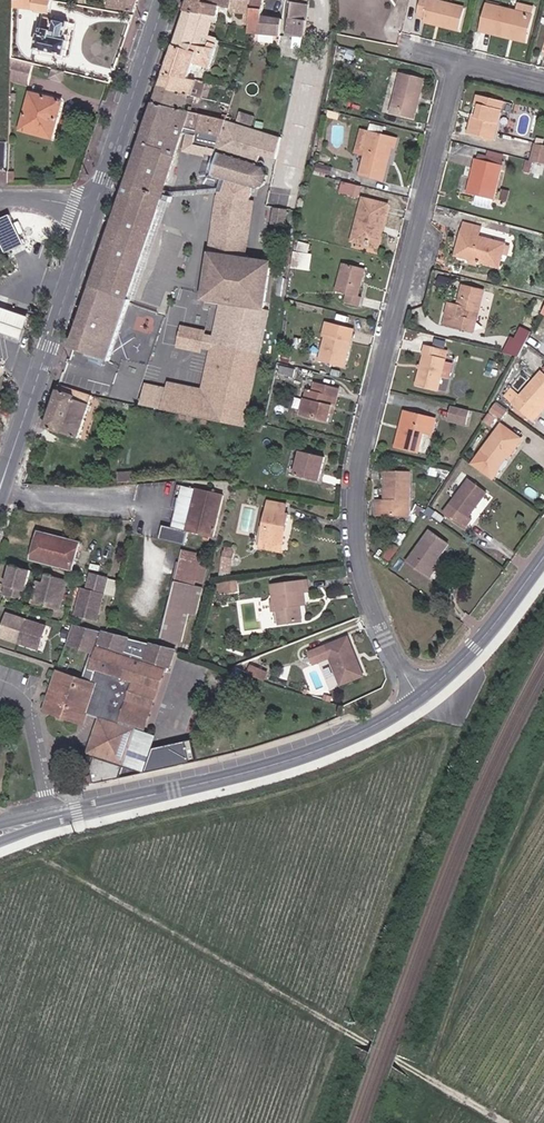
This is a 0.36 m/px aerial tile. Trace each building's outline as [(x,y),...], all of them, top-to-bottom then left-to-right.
[(52,0),(16,0),(16,6),(50,12),(52,0)] [(134,12),(139,0),(106,0),(105,8),(134,12)] [(254,0),(190,0),(186,11),(214,17),(216,17),(219,6),(233,7),(232,20),(244,22),(243,29),(252,30),(254,0)] [(283,18),(265,16),(266,0),(254,0),(252,30),(252,32),(279,35),(283,18)] [(303,0),(292,0),(288,18),(305,20),(308,1),(303,0)] [(459,31),(465,8),(433,0),(421,0),(416,15),(424,18),(424,21),(439,24),(439,25),(459,31)] [(481,32),(510,39),(510,34),(526,38),(532,16),(531,16),(533,8),(519,4),(517,12),(487,5),(481,32)] [(214,17),(186,11),(174,46),(193,51),(195,44),(209,47),(210,44),(213,45),(215,40),(207,38),(214,17)] [(305,20),(288,18),(285,35),(302,38),(305,20)] [(68,56),(72,40),(65,38),(69,22),(58,20),(53,35),(42,33),(38,49),(68,56)] [(510,34),(510,39),(525,43),(526,38),(510,34)] [(174,46),(165,74),(188,79),(192,66),(209,70),(219,41),(215,40),(213,45),(210,44),(209,47),(195,44),(193,51),(174,46)] [(30,83),(34,63),(15,58),(15,79),(30,83)] [(424,79),(401,73),(391,115),(414,121),(424,79)] [(165,74),(160,87),(189,94),(193,95),(194,93),(192,92),(196,81),(188,79),(165,74)] [(160,87),(155,104),(184,110),(189,94),(160,87)] [(55,138),(66,100),(32,91),(21,128),(55,138)] [(477,116),(473,116),(468,134),(493,141),(503,102),(477,95),(475,107),(479,108),(477,116)] [(155,104),(72,349),(111,362),(132,301),(129,300),(184,141),(188,142),(185,150),(202,155),(203,152),(210,154),(206,170),(208,171),(207,175),(217,178),(224,179),(219,195),(245,200),(249,187),(256,189),(261,186),(264,183),(266,177),(266,174),(263,165),(261,164),(259,164),(262,153),(279,159),(284,137),(252,127),(231,121),(227,120),(195,112),(184,110),(155,104)] [(196,106),(195,112),(227,120),(228,113),(196,106)] [(395,147),(397,140),(362,131),(357,148),(366,151),(361,174),(383,180),(392,147),(395,147)] [(8,170),(9,140),(0,140),(0,169),(8,170)] [(543,165),(543,146),(536,144),(532,161),(543,165)] [(316,163),(317,163),(333,168),(336,156),(318,151),(316,163)] [(477,155),(476,159),(502,166),(503,162),(477,155)] [(470,194),(476,196),(493,200),(502,166),(476,159),(470,180),(473,180),(470,194)] [(317,163),(314,174),(325,177),(326,175),(331,176),(333,168),(317,163)] [(224,179),(217,178),(213,193),(213,251),(250,259),(250,201),(245,200),(219,195),(224,179)] [(359,198),(362,187),(343,182),(340,193),(359,198)] [(493,200),(476,196),(474,204),(491,208),(493,200)] [(352,241),(374,247),(379,227),(382,227),(388,205),(363,199),(352,241)] [(285,223),(287,207),(277,206),(274,221),(285,223)] [(457,251),(459,252),(478,256),(477,261),(499,267),(502,254),(507,255),(509,248),(505,246),(505,244),(479,237),(481,228),(464,223),(457,251)] [(307,244),(299,242),(296,253),(304,255),(307,244)] [(227,303),(208,394),(202,392),(170,386),(165,410),(245,427),(269,312),(264,311),(274,264),(250,259),(213,251),(204,298),(221,302),(227,303)] [(478,256),(459,252),(459,256),(477,261),(478,256)] [(345,302),(360,307),(362,298),(359,297),(365,269),(342,263),(336,292),(347,294),(345,302)] [(470,310),(479,312),(484,292),(462,286),(457,306),(448,304),(443,324),(474,332),(477,322),(468,319),(470,310)] [(221,302),(212,342),(210,351),(202,392),(208,394),(227,303),(221,302)] [(9,328),(23,332),(29,315),(0,306),(0,351),(9,328)] [(477,322),(479,312),(470,310),(468,319),(477,322)] [(521,357),(533,329),(522,325),(517,335),(513,333),(506,350),(521,357)] [(210,351),(212,342),(204,341),(206,332),(184,327),(181,344),(210,351)] [(319,362),(343,368),(350,342),(325,336),(319,362)] [(529,346),(537,351),(541,345),(533,340),(529,346)] [(438,391),(441,377),(445,363),(448,351),(424,345),(415,385),(438,391)] [(445,363),(441,377),(449,379),(453,364),(445,363)] [(278,375),(294,378),(295,370),(280,366),(278,375)] [(529,419),(543,402),(543,374),(541,371),(512,405),(529,419)] [(334,399),(336,400),(339,390),(315,384),(312,393),(307,391),(301,415),(328,422),(330,413),(334,399)] [(59,386),(44,429),(80,440),(95,396),(80,393),(76,392),(59,386)] [(529,419),(532,423),(543,409),(543,402),(529,419)] [(490,411),(502,420),(507,412),(495,404),(490,411)] [(470,411),(453,406),(449,420),(466,424),(470,411)] [(403,431),(400,430),(395,447),(418,453),(423,433),(431,435),(435,420),(407,413),(403,431)] [(471,465),(491,480),(498,471),(497,470),(509,455),(510,456),(522,440),(501,425),(471,465)] [(295,476),(319,482),(325,458),(300,452),(295,476)] [(385,473),(384,501),(384,515),(408,516),(410,474),(385,473)] [(444,513),(465,529),(471,520),(469,517),(486,494),(468,480),(444,513)] [(192,483),(180,523),(220,536),(233,493),(192,483)] [(384,515),(384,501),(376,501),(376,515),(384,515)] [(260,548),(279,551),(284,524),(288,524),(289,514),(286,513),(287,505),(268,502),(260,548)] [(426,514),(431,518),(435,513),(430,509),(426,514)] [(284,524),(279,551),(282,552),(288,524),(284,524)] [(43,530),(36,557),(76,568),(83,540),(43,530)] [(433,568),(439,559),(449,546),(429,531),(407,562),(430,579),(436,571),(433,568)] [(224,552),(222,566),(231,568),(233,554),(224,552)] [(187,558),(165,634),(191,642),(205,590),(198,588),(199,583),(206,585),(208,579),(211,569),(205,567),(205,564),(187,558)] [(442,561),(439,559),(433,568),(436,571),(442,561)] [(15,562),(7,591),(25,596),(33,566),(15,562)] [(63,606),(71,578),(42,570),(35,596),(46,599),(45,601),(63,606)] [(109,591),(112,576),(94,571),(91,586),(86,585),(82,600),(86,601),(82,613),(101,618),(109,591)] [(121,593),(124,579),(112,576),(109,591),(121,593)] [(236,582),(223,584),(224,593),(237,591),(236,582)] [(298,602),(304,602),(303,592),(307,592),(306,582),(271,586),(274,603),(271,603),(272,610),(277,610),(279,624),(301,622),(299,605),(298,602)] [(6,628),(16,631),(19,620),(20,616),(7,613),(4,623),(7,624),(6,628)] [(15,634),(38,640),(39,636),(41,636),(43,626),(19,620),(16,631),(15,634)] [(69,624),(64,646),(89,652),(82,679),(85,680),(85,683),(57,673),(44,711),(73,720),(85,715),(86,715),(96,710),(100,719),(89,752),(113,761),(122,737),(116,730),(119,722),(143,730),(159,681),(162,673),(166,674),(174,652),(69,624)] [(315,666),(330,659),(341,685),(363,676),(347,638),(310,653),(315,666)] [(247,674),(263,681),(267,674),(250,667),(247,674)] [(86,715),(100,719),(96,710),(86,715)] [(85,715),(73,720),(81,724),(85,715)] [(155,735),(143,730),(119,722),(116,730),(122,737),(113,761),(140,770),(189,762),(184,745),(154,752),(155,735)]
